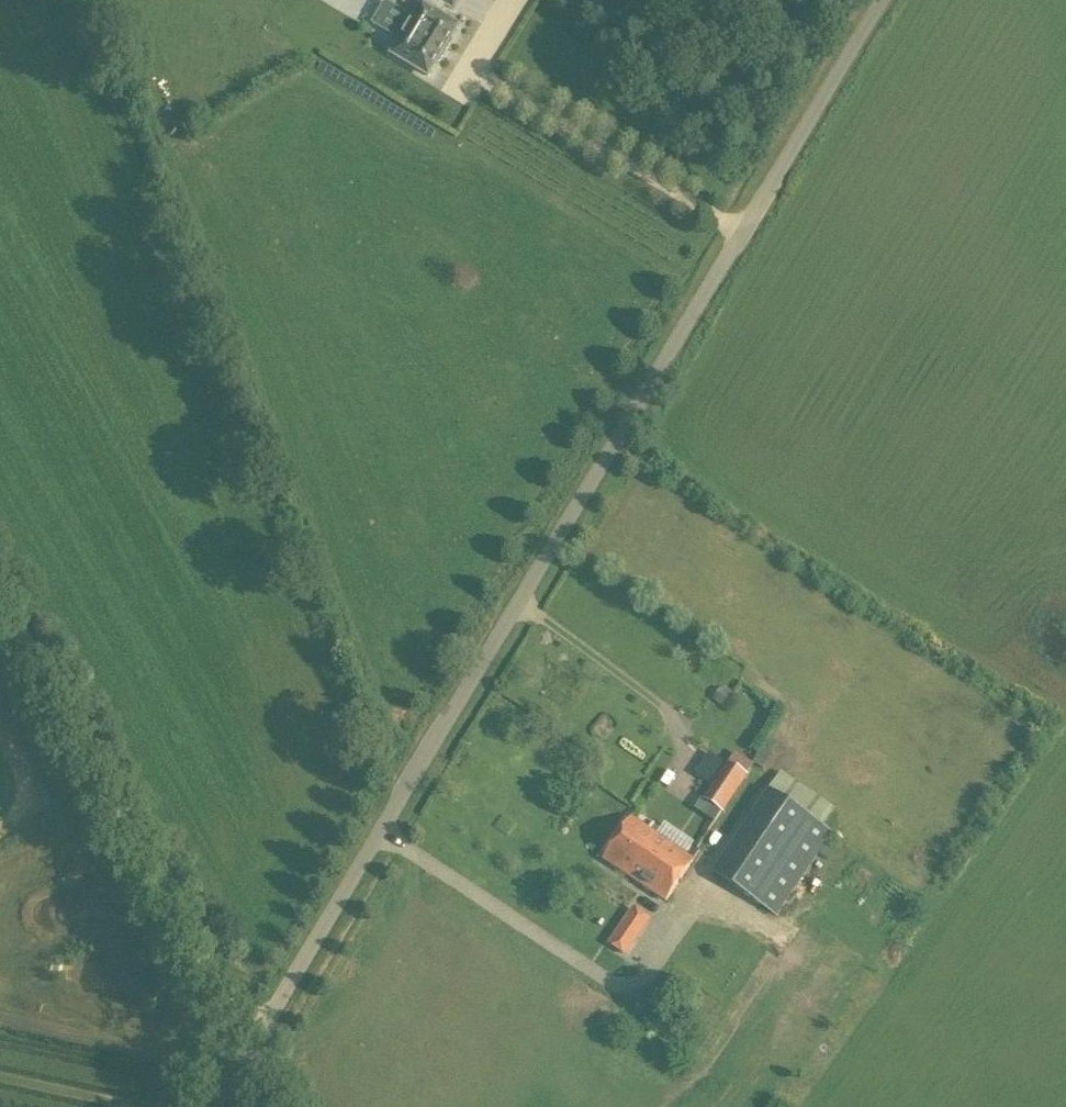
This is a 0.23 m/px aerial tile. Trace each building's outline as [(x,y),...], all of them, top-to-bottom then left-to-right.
[(460,0),(430,0),(426,8),(423,6),(414,20),(405,14),(392,35),(402,41),(394,54),(428,75),(458,26),(439,15),(445,5),(453,10),(460,0)] [(731,759),(748,771),(754,763),(737,751),(731,759)] [(724,813),(749,775),(727,761),(702,799),(724,813)] [(780,771),(768,789),(770,790),(788,802),(824,827),(836,809),(780,771)] [(777,918),(834,833),(824,827),(788,802),(731,887),(777,918)] [(632,817),(603,860),(666,902),(695,860),(632,817)] [(627,956),(639,937),(621,925),(608,943),(627,956)]
